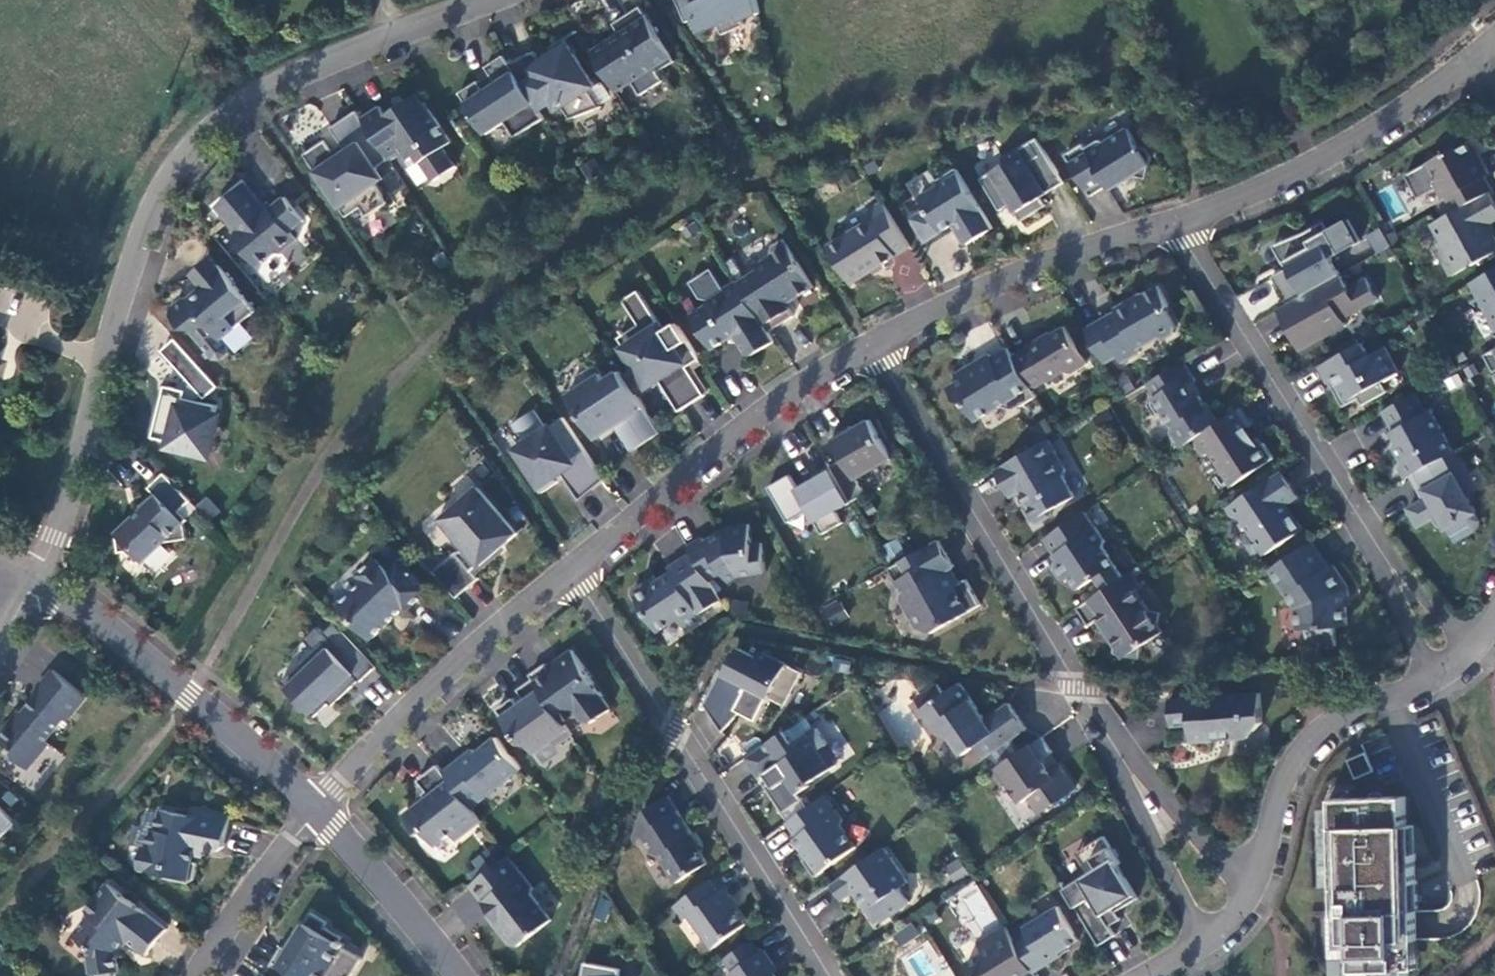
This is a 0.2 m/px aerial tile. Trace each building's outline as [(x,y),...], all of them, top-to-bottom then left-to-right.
[(688,23),(697,19),(704,33),(720,26),(725,35),(747,26),(744,21),(762,13),(758,0),(678,0),(688,23)] [(612,41),(594,52),(619,92),(634,83),(642,96),(665,81),(660,73),(677,62),(642,7),(615,25),(625,41),(616,47),(612,41)] [(530,54),(510,62),(542,112),(554,103),(559,111),(565,107),(572,119),(571,119),(571,120),(604,108),(603,106),(602,107),(591,90),(597,87),(567,40),(553,49),(557,54),(544,63),(536,52),(536,50),(530,53),(530,54)] [(510,62),(506,56),(488,68),(498,84),(486,92),(480,82),(461,94),(488,135),(507,122),(517,138),(546,119),(542,112),(510,62)] [(382,107),(364,119),(391,160),(404,151),(410,161),(418,155),(436,182),(457,167),(445,148),(453,143),(420,94),(388,116),(382,107)] [(378,168),(391,160),(364,119),(358,112),(332,129),(347,151),(338,157),(327,141),(306,155),(348,218),(363,208),(369,217),(390,202),(378,185),(386,179),(378,168)] [(1087,149),(1084,144),(1067,155),(1092,197),(1107,188),(1112,191),(1136,176),(1148,179),(1153,156),(1148,148),(1142,147),(1141,148),(1129,129),(1107,142),(1100,141),(1087,149)] [(1066,183),(1038,138),(1004,160),(1007,164),(982,179),(1001,211),(1012,205),(1022,221),(1048,206),(1043,197),(1045,196),(1066,183)] [(1456,213),(1491,193),(1494,191),(1487,176),(1491,174),(1481,156),(1475,154),(1468,142),(1429,164),(1439,183),(1437,185),(1445,200),(1448,198),(1451,203),(1456,213)] [(995,229),(958,169),(940,181),(938,188),(922,198),(929,209),(912,219),(927,243),(941,234),(945,223),(955,226),(967,246),(995,229)] [(246,184),(217,207),(237,232),(236,239),(259,267),(276,253),(282,254),(298,241),(291,232),(305,221),(286,197),(272,209),(267,208),(266,208),(246,184)] [(1453,277),(1494,253),(1494,236),(1489,225),(1494,221),(1494,200),(1491,193),(1456,213),(1433,225),(1443,242),(1438,250),(1453,277)] [(912,248),(884,202),(869,211),(874,219),(829,247),(853,285),(912,248)] [(1289,305),(1342,275),(1333,259),(1362,243),(1350,221),(1330,231),(1325,223),(1305,234),(1274,246),(1284,265),(1296,258),(1300,264),(1287,270),(1273,278),(1289,305)] [(1376,254),(1389,247),(1379,227),(1365,235),(1376,254)] [(815,287),(785,239),(774,246),(772,257),(763,263),(761,270),(740,283),(771,332),(795,317),(787,303),(796,297),(797,298),(815,287)] [(1296,258),(1284,265),(1287,270),(1300,264),(1296,258)] [(200,281),(220,265),(216,259),(195,276),(200,281)] [(224,340),(258,311),(220,265),(200,281),(206,289),(194,299),(187,298),(176,307),(176,314),(187,328),(193,328),(193,332),(215,359),(222,360),(229,354),(230,347),(224,340)] [(708,306),(692,316),(714,350),(727,342),(733,338),(740,340),(751,357),(776,341),(771,332),(740,283),(739,281),(725,291),(711,270),(690,284),(700,299),(709,302),(708,306)] [(1472,283),(1475,290),(1494,326),(1494,271),(1472,283)] [(1350,288),(1342,275),(1289,305),(1279,310),(1302,352),(1348,326),(1345,320),(1379,301),(1367,279),(1350,288)] [(1118,312),(1100,322),(1086,330),(1106,364),(1119,356),(1124,363),(1142,352),(1140,349),(1161,337),(1166,339),(1176,333),(1178,327),(1169,312),(1171,305),(1160,286),(1144,294),(1143,298),(1134,303),(1132,300),(1116,309),(1118,312)] [(640,292),(625,302),(641,326),(620,339),(639,368),(643,365),(655,383),(660,380),(682,413),(707,396),(690,368),(702,360),(679,324),(666,332),(640,292)] [(1089,364),(1066,327),(1045,340),(1044,338),(1029,347),(1030,349),(1015,358),(1034,390),(1049,381),(1050,381),(1050,382),(1067,372),(1073,373),(1089,364)] [(219,387),(176,339),(163,352),(192,383),(184,390),(167,387),(155,438),(207,451),(218,406),(198,401),(203,396),(206,399),(219,387)] [(1371,357),(1363,344),(1321,367),(1330,384),(1336,381),(1339,387),(1335,389),(1345,408),(1361,399),(1364,406),(1389,392),(1384,382),(1402,372),(1388,347),(1371,357)] [(1015,358),(1009,349),(994,358),(991,354),(966,369),(970,375),(950,388),(958,400),(966,402),(975,418),(982,419),(1002,406),(1008,408),(1019,402),(1022,407),(1039,397),(1034,390),(1015,358)] [(1486,356),(1494,372),(1494,351),(1486,356)] [(1197,382),(1185,363),(1148,384),(1157,397),(1155,399),(1153,406),(1158,414),(1165,416),(1172,427),(1171,434),(1181,450),(1194,441),(1220,423),(1208,404),(1206,405),(1200,397),(1196,399),(1189,387),(1197,382)] [(598,365),(580,377),(585,386),(569,396),(595,436),(610,426),(617,427),(621,425),(638,450),(663,433),(622,371),(608,381),(598,365)] [(1417,394),(1384,412),(1395,432),(1393,433),(1398,442),(1395,448),(1403,462),(1400,467),(1407,479),(1411,477),(1447,457),(1455,453),(1432,411),(1428,414),(1417,394)] [(1234,486),(1275,458),(1265,443),(1261,446),(1249,427),(1253,424),(1242,408),(1220,423),(1194,441),(1205,457),(1210,453),(1211,452),(1234,486)] [(543,494),(566,478),(582,501),(607,480),(565,418),(548,430),(536,411),(515,425),(527,444),(517,451),(531,472),(529,473),(543,494)] [(894,459),(872,420),(854,430),(852,426),(833,438),(846,459),(832,467),(853,503),(867,494),(859,479),(894,459)] [(621,425),(617,427),(634,452),(638,450),(621,425)] [(1067,471),(1049,440),(997,471),(1012,497),(1022,492),(1028,502),(1026,509),(1033,521),(1040,523),(1053,516),(1055,509),(1059,507),(1076,497),(1065,478),(1067,471)] [(1453,468),(1447,457),(1411,477),(1425,501),(1410,510),(1420,527),(1434,519),(1438,526),(1439,527),(1440,528),(1441,529),(1442,529),(1443,529),(1444,530),(1445,530),(1446,530),(1447,529),(1448,529),(1449,529),(1478,513),(1469,497),(1473,484),(1461,463),(1453,468)] [(853,503),(832,467),(816,476),(818,479),(800,490),(792,476),(769,489),(790,523),(811,511),(825,534),(844,524),(837,511),(853,503)] [(1299,498),(1283,472),(1229,508),(1235,518),(1243,519),(1251,531),(1253,534),(1249,537),(1247,544),(1255,554),(1261,555),(1266,553),(1267,555),(1305,529),(1295,515),(1289,514),(1285,507),(1299,498)] [(192,501),(166,474),(150,488),(157,495),(118,533),(120,553),(134,551),(145,562),(189,520),(181,512),(192,501)] [(457,552),(435,572),(457,598),(480,579),(473,571),(481,563),(483,565),(500,550),(497,547),(502,543),(504,546),(519,533),(479,488),(463,501),(460,498),(440,516),(467,547),(459,554),(457,552)] [(1107,542),(1087,512),(1047,540),(1061,561),(1057,564),(1055,570),(1062,580),(1068,581),(1072,578),(1080,590),(1097,578),(1106,591),(1125,578),(1105,549),(1107,542)] [(704,539),(690,548),(694,555),(711,581),(725,572),(731,583),(740,577),(768,573),(764,544),(754,545),(751,525),(730,528),(707,543),(704,539)] [(901,598),(918,629),(933,633),(982,606),(968,580),(956,587),(948,572),(956,567),(941,540),(890,569),(903,592),(901,598)] [(1313,542),(1272,570),(1297,609),(1300,630),(1310,629),(1312,648),(1338,646),(1336,627),(1349,626),(1347,604),(1338,604),(1340,598),(1341,597),(1351,590),(1335,566),(1330,569),(1329,566),(1313,542)] [(659,577),(635,593),(660,632),(679,619),(686,630),(704,618),(701,615),(723,600),(694,555),(671,569),(674,574),(662,581),(659,577)] [(366,581),(341,605),(373,639),(406,607),(408,610),(430,590),(409,568),(398,578),(392,571),(384,564),(383,565),(376,559),(360,574),(366,581)] [(402,561),(392,571),(398,578),(409,568),(402,561)] [(1106,591),(1079,609),(1091,626),(1098,621),(1099,621),(1108,635),(1112,633),(1116,638),(1118,641),(1115,654),(1141,659),(1144,646),(1164,632),(1160,626),(1163,613),(1150,610),(1137,591),(1142,587),(1133,573),(1125,578),(1106,591)] [(838,598),(819,608),(830,627),(848,617),(838,598)] [(378,665),(336,622),(325,632),(336,644),(332,648),(325,641),(282,681),(315,716),(331,702),(334,705),(378,665)] [(772,699),(787,707),(804,673),(764,652),(760,659),(740,649),(727,675),(723,672),(706,705),(724,733),(743,712),(760,721),(772,699)] [(593,678),(574,651),(557,663),(560,666),(553,671),(548,665),(532,676),(535,680),(567,725),(580,715),(584,722),(594,724),(612,710),(604,698),(605,697),(592,679),(593,678)] [(55,670),(36,693),(39,696),(17,723),(14,720),(0,737),(0,740),(14,751),(12,754),(29,769),(50,744),(47,741),(66,718),(69,720),(88,697),(55,670)] [(559,747),(575,736),(567,725),(535,680),(520,691),(527,701),(520,706),(515,699),(499,710),(524,745),(529,741),(538,754),(556,742),(559,747)] [(939,684),(918,700),(942,735),(954,738),(966,755),(978,746),(987,758),(1029,729),(1011,704),(987,720),(961,684),(946,694),(939,684)] [(1264,723),(1262,694),(1171,701),(1173,727),(1191,725),(1192,743),(1218,741),(1218,736),(1232,735),(1232,740),(1252,738),(1264,723)] [(1299,698),(1300,709),(1318,706),(1317,695),(1299,698)] [(796,744),(789,731),(747,759),(761,779),(781,767),(785,774),(784,790),(799,795),(812,786),(810,784),(838,766),(825,747),(829,745),(819,729),(796,744)] [(475,750),(445,773),(473,808),(523,770),(498,738),(478,754),(475,750)] [(1054,753),(1044,738),(993,773),(1004,788),(1010,784),(1024,803),(1031,798),(1041,813),(1077,789),(1060,764),(1051,771),(1044,760),(1054,753)] [(1376,772),(1368,754),(1351,762),(1358,779),(1376,772)] [(425,801),(406,816),(421,836),(426,832),(438,847),(453,835),(458,841),(484,822),(473,808),(445,773),(439,766),(420,781),(428,792),(426,794),(425,801)] [(818,877),(858,847),(844,828),(845,821),(826,796),(790,823),(801,837),(797,840),(810,858),(806,861),(818,877)] [(694,835),(670,797),(648,811),(632,841),(634,845),(635,844),(633,841),(639,830),(655,854),(661,856),(678,883),(709,864),(691,837),(694,835)] [(1339,890),(1348,890),(1349,914),(1340,914),(1341,943),(1350,943),(1350,972),(1367,972),(1381,971),(1381,975),(1382,975),(1382,971),(1412,970),(1412,975),(1413,975),(1412,941),(1421,941),(1421,940),(1412,940),(1412,924),(1412,913),(1420,913),(1420,901),(1419,881),(1411,882),(1411,870),(1419,870),(1419,855),(1410,855),(1409,841),(1409,828),(1418,827),(1418,826),(1409,826),(1408,798),(1387,798),(1336,800),(1337,815),(1339,890)] [(0,806),(0,839),(16,823),(0,806)] [(192,816),(162,810),(158,830),(157,829),(153,829),(149,848),(145,847),(140,869),(166,875),(165,879),(170,880),(190,883),(196,879),(199,863),(194,862),(197,847),(202,848),(218,851),(226,847),(231,818),(193,811),(192,816)] [(1091,876),(1067,891),(1102,948),(1118,937),(1112,928),(1123,921),(1119,914),(1140,900),(1120,867),(1123,865),(1106,838),(1078,855),(1091,876)] [(885,848),(832,885),(843,901),(855,892),(869,911),(875,907),(885,921),(912,903),(902,888),(910,883),(885,848)] [(514,945),(521,946),(554,919),(535,895),(535,887),(511,856),(473,885),(503,923),(500,927),(514,945)] [(958,859),(942,867),(950,883),(967,874),(958,859)] [(1419,881),(1419,870),(1411,870),(1411,882),(1419,881)] [(721,893),(712,880),(675,907),(685,921),(691,917),(715,949),(747,925),(733,907),(737,904),(727,889),(721,893)] [(110,883),(90,908),(91,915),(89,917),(75,935),(89,946),(92,974),(95,975),(117,975),(121,971),(119,951),(126,941),(127,939),(148,956),(168,929),(110,883)] [(1060,907),(1025,928),(1029,934),(1016,942),(1035,973),(1063,956),(1061,953),(1081,941),(1060,907)] [(266,975),(268,975),(352,975),(363,959),(344,947),(346,944),(341,941),(343,938),(326,927),(328,923),(312,913),(289,950),(283,946),(266,975)] [(902,948),(920,932),(911,921),(893,937),(902,948)] [(1035,973),(1016,942),(1006,926),(979,943),(986,953),(968,964),(975,975),(1037,975),(1035,973)] [(753,941),(726,960),(734,972),(732,973),(734,975),(776,975),(770,968),(775,965),(765,951),(761,954),(753,941)] [(1350,972),(1350,943),(1341,943),(1341,972),(1350,972)] [(586,964),(583,975),(621,975),(622,970),(586,964)]
